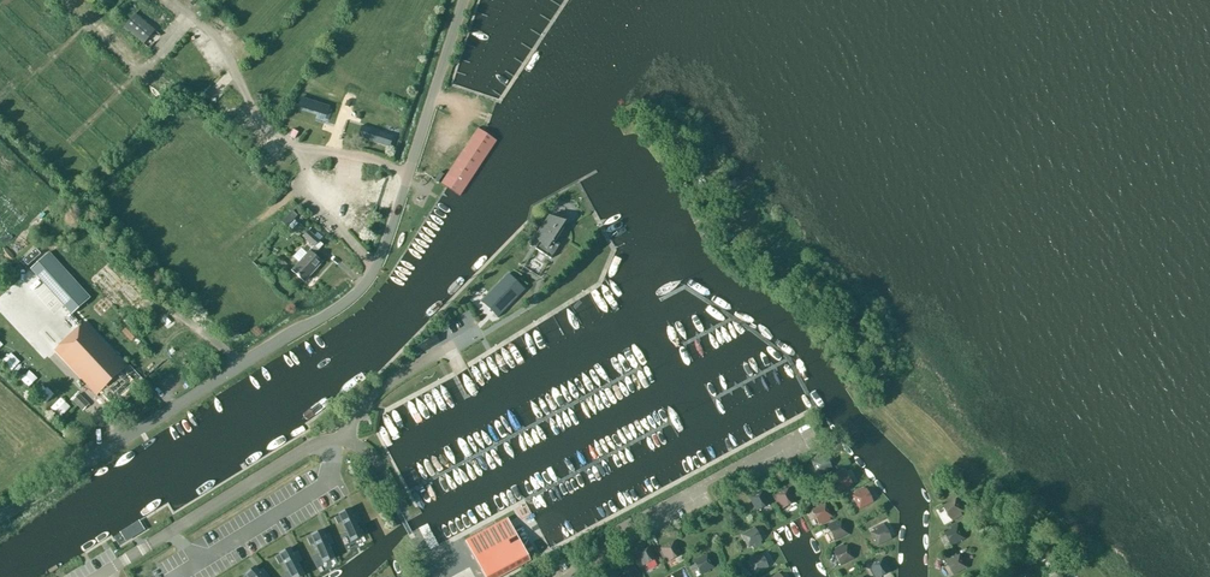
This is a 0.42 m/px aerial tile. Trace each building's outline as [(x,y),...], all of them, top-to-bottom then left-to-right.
[(194,10),(204,2),(203,0),(193,0),(189,3),(194,10)] [(218,9),(207,16),(212,22),(222,16),(218,9)] [(197,26),(188,36),(207,51),(215,41),(197,26)] [(11,52),(5,56),(12,65),(18,61),(11,52)] [(221,91),(233,102),(241,93),(229,83),(221,91)] [(300,108),(325,116),(329,105),(304,97),(300,108)] [(383,105),(375,145),(388,147),(395,107),(383,105)] [(289,121),(306,129),(313,115),(296,107),(289,121)] [(478,128),(441,183),(459,196),(496,141),(478,128)] [(235,188),(240,176),(233,174),(228,185),(235,188)] [(547,217),(533,237),(538,242),(534,249),(550,258),(559,243),(558,243),(557,244),(557,243),(562,235),(557,232),(563,221),(563,220),(562,221),(547,217)] [(308,231),(303,236),(314,246),(314,247),(319,241),(308,231)] [(301,261),(292,271),(304,282),(322,262),(314,255),(323,244),(319,241),(314,247),(314,246),(310,251),(301,261)] [(520,247),(501,260),(508,269),(527,257),(520,247)] [(35,249),(22,260),(27,265),(40,254),(35,249)] [(29,269),(70,315),(89,297),(48,252),(29,269)] [(498,317),(525,290),(524,289),(521,292),(514,285),(516,283),(508,274),(481,301),(481,302),(484,300),(491,307),(489,309),(498,317)] [(83,322),(53,350),(110,410),(140,382),(83,322)] [(427,340),(412,349),(415,355),(431,346),(427,340)] [(83,410),(89,404),(80,395),(74,401),(83,410)] [(825,454),(811,462),(818,475),(832,468),(825,454)] [(846,472),(832,479),(839,492),(853,485),(846,472)] [(788,488),(775,495),(782,509),(796,502),(788,488)] [(866,488),(852,495),(859,509),(873,502),(866,488)] [(762,490),(749,497),(756,511),(770,504),(762,490)] [(957,498),(943,506),(950,519),(964,512),(957,498)] [(825,503),(811,510),(818,523),(832,516),(825,503)] [(339,515),(334,517),(337,524),(342,522),(351,542),(363,536),(357,523),(361,521),(357,512),(353,514),(350,508),(338,514),(339,515)] [(465,541),(485,576),(499,576),(530,560),(507,518),(465,541)] [(841,520),(827,528),(834,541),(848,534),(841,520)] [(884,525),(870,532),(877,546),(892,539),(884,525)] [(958,525),(945,533),(952,546),(966,538),(958,525)] [(755,527),(741,534),(748,548),(762,541),(755,527)] [(311,536),(307,538),(310,545),(314,543),(323,563),(335,557),(330,545),(334,543),(330,534),(326,536),(323,529),(311,535),(311,536)] [(674,541),(661,548),(668,562),(681,555),(674,541)] [(649,545),(636,552),(643,566),(656,558),(649,545)] [(847,545),(833,552),(840,565),(854,558),(847,545)] [(275,557),(279,564),(283,561),(291,576),(300,576),(305,574),(298,562),(302,560),(298,551),(294,553),(290,547),(279,554),(279,555),(275,557)] [(707,554),(693,561),(701,574),(714,567),(707,554)] [(761,554),(748,561),(755,574),(769,567),(761,554)] [(960,554),(947,561),(954,575),(967,567),(960,554)] [(870,565),(876,576),(880,576),(890,572),(883,558),(870,565)] [(618,571),(621,576),(638,576),(631,564),(618,571)] [(244,576),(268,576),(270,576),(263,568),(260,571),(255,566),(245,575),(246,576),(244,576)]
